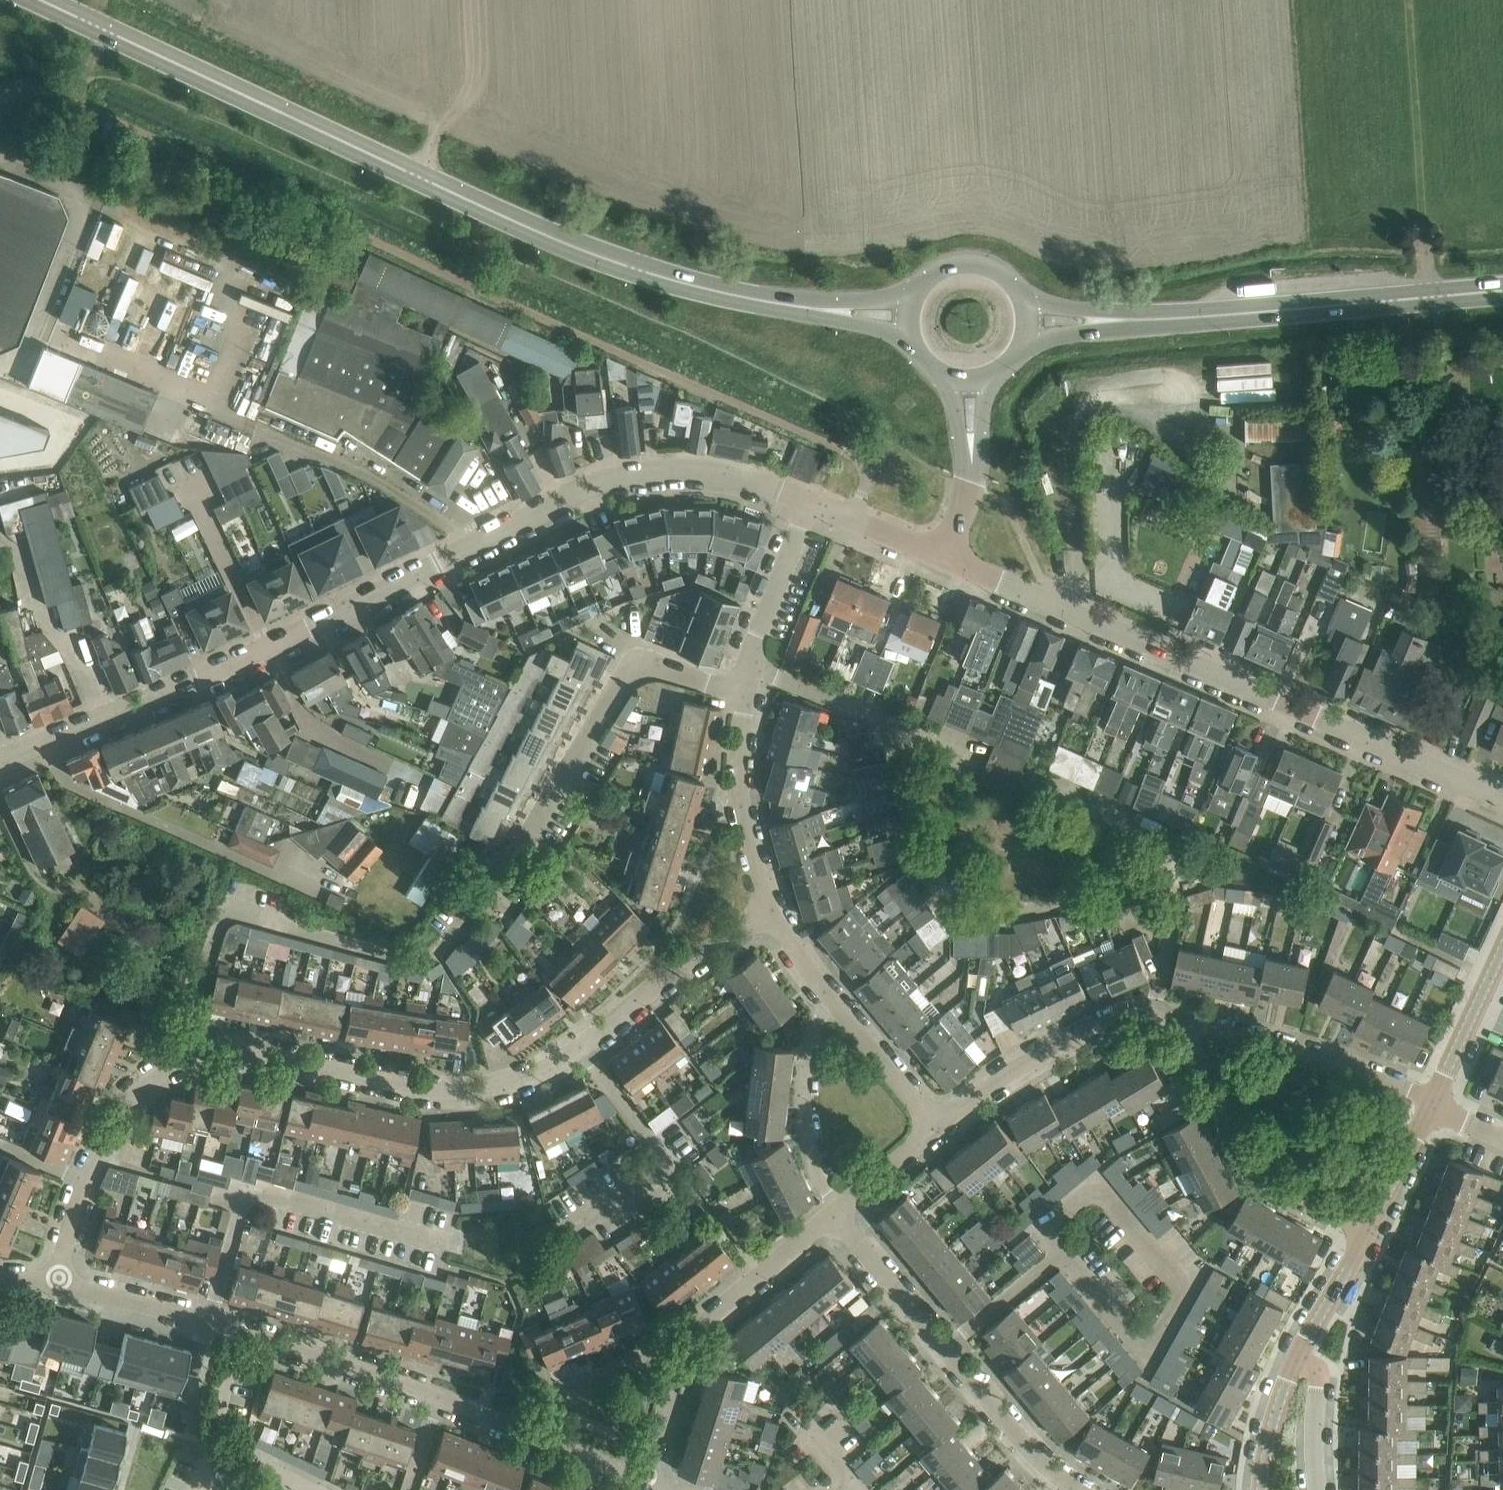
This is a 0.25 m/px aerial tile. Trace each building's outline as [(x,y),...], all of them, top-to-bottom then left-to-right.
[(18,343),(68,217),(58,195),(0,172),(0,352),(18,343)] [(396,266),(369,253),(356,281),(498,347),(565,378),(572,364),(577,354),(509,324),(511,319),(478,304),(477,304),(395,266),(396,266)] [(311,287),(264,406),(336,437),(343,429),(446,495),(478,444),(470,439),(472,435),(464,421),(421,393),(442,340),(311,287)] [(73,322),(137,350),(146,330),(82,302),(73,322)] [(36,361),(29,377),(66,393),(64,399),(140,431),(157,392),(63,352),(56,369),(36,361)] [(479,361),(456,374),(488,431),(481,434),(489,448),(502,441),(514,461),(504,467),(521,496),(539,485),(523,458),(528,455),(515,433),(519,431),(509,414),(496,391),(479,361)] [(571,368),(576,412),(602,410),(598,367),(571,368)] [(626,386),(637,385),(636,372),(624,367),(626,386)] [(653,402),(660,388),(637,379),(640,410),(654,409),(653,402)] [(692,403),(677,400),(673,420),(684,422),(681,435),(685,435),(683,447),(707,452),(712,422),(713,417),(702,415),(704,408),(692,403)] [(531,401),(520,408),(529,425),(541,419),(537,412),(531,401)] [(634,405),(612,408),(617,455),(640,452),(636,423),(634,405)] [(183,429),(200,434),(206,412),(188,407),(183,429)] [(540,412),(537,412),(541,419),(545,422),(544,447),(547,456),(553,475),(575,468),(568,449),(565,440),(557,442),(558,421),(557,421),(556,409),(540,411),(540,412)] [(43,445),(49,429),(0,410),(0,453),(43,445)] [(1248,413),(1248,442),(1317,442),(1317,412),(1248,413)] [(707,452),(745,459),(747,449),(764,451),(767,437),(755,435),(755,432),(750,431),(750,429),(712,422),(707,452)] [(1494,426),(1482,427),(1482,439),(1494,438),(1494,426)] [(810,482),(820,458),(823,453),(804,445),(792,475),(810,482)] [(201,449),(215,480),(244,466),(249,464),(244,453),(201,449)] [(1127,449),(1119,489),(1128,491),(1136,451),(1127,449)] [(266,456),(276,478),(289,472),(279,450),(266,456)] [(820,471),(823,472),(831,475),(835,464),(824,460),(820,471)] [(1313,463),(1293,464),(1273,465),(1276,529),(1316,527),(1313,463)] [(320,466),(335,498),(346,493),(336,472),(321,465),(320,466)] [(244,466),(215,480),(226,501),(254,487),(244,466)] [(289,472),(298,492),(312,486),(303,466),(289,472)] [(158,475),(129,488),(139,510),(145,507),(168,496),(158,475)] [(70,502),(67,490),(47,495),(50,507),(70,502)] [(21,512),(1,517),(6,534),(25,528),(46,605),(57,602),(64,630),(83,625),(78,609),(71,584),(50,507),(47,495),(46,491),(31,495),(34,505),(20,509),(21,512)] [(103,491),(95,496),(99,503),(107,499),(103,491)] [(173,493),(168,496),(145,507),(156,529),(183,515),(173,493)] [(398,505),(377,515),(397,556),(412,549),(410,544),(415,542),(409,529),(410,529),(404,517),(398,505)] [(644,512),(639,514),(649,552),(667,547),(663,508),(663,505),(643,511),(644,512)] [(1439,505),(1423,505),(1424,536),(1439,536),(1439,505)] [(669,508),(663,508),(667,547),(667,548),(687,548),(688,508),(688,507),(669,506),(669,508)] [(693,508),(688,508),(687,548),(707,548),(713,507),(693,507),(693,508)] [(719,511),(713,509),(707,550),(726,555),(737,516),(738,514),(719,509),(719,511)] [(616,528),(604,533),(615,556),(626,551),(628,558),(649,552),(639,514),(638,512),(620,518),(620,519),(615,521),(614,518),(612,519),(616,528)] [(377,515),(349,528),(357,546),(365,542),(374,561),(380,559),(382,563),(397,556),(377,515)] [(742,517),(737,516),(726,555),(746,560),(744,565),(755,570),(765,547),(754,542),(762,521),(743,516),(742,517)] [(343,517),(315,530),(340,583),(355,576),(353,571),(359,569),(350,550),(357,546),(349,528),(343,517)] [(1252,569),(1259,525),(1232,521),(1224,564),(1252,569)] [(1298,542),(1324,553),(1328,532),(1329,526),(1299,528),(1298,542)] [(574,535),(569,538),(586,574),(584,575),(588,583),(620,568),(615,556),(604,533),(594,538),(589,527),(573,534),(574,535)] [(315,530),(287,543),(301,573),(309,569),(318,588),(323,586),(325,590),(340,583),(315,530)] [(1328,532),(1324,553),(1336,556),(1342,534),(1328,532)] [(569,538),(569,536),(553,543),(554,545),(549,547),(566,583),(584,575),(586,574),(569,538)] [(1290,542),(1286,552),(1306,561),(1307,558),(1311,548),(1294,541),(1293,543),(1290,542)] [(534,553),(529,555),(546,592),(566,583),(549,547),(548,545),(533,551),(534,553)] [(266,562),(286,606),(294,602),(295,604),(305,600),(304,597),(307,596),(286,553),(266,562)] [(514,562),(509,564),(526,601),(546,592),(529,555),(529,553),(513,560),(514,562)] [(1335,557),(1319,596),(1333,602),(1351,565),(1335,557)] [(286,606),(266,562),(244,573),(265,616),(268,614),(269,617),(279,612),(277,610),(286,606)] [(489,572),(506,610),(526,601),(509,564),(508,562),(493,569),(494,570),(489,572)] [(1193,610),(1186,626),(1203,634),(1227,579),(1231,568),(1220,563),(1213,582),(1206,579),(1199,594),(1194,592),(1187,608),(1193,610)] [(1245,613),(1238,611),(1224,643),(1243,651),(1251,633),(1276,574),(1263,569),(1255,589),(1245,613)] [(489,572),(489,571),(474,578),(474,579),(470,581),(469,580),(467,581),(475,597),(463,602),(474,625),(506,610),(489,572)] [(707,576),(698,572),(694,580),(704,584),(707,576)] [(681,575),(671,578),(674,586),(683,583),(681,575)] [(713,588),(716,580),(707,576),(704,584),(713,588)] [(821,620),(840,628),(846,631),(853,615),(864,588),(862,587),(863,584),(852,579),(851,582),(838,577),(826,606),(827,607),(821,620)] [(671,578),(661,581),(664,589),(674,586),(671,578)] [(1227,579),(1203,634),(1221,641),(1229,623),(1234,610),(1227,608),(1238,583),(1227,579)] [(78,609),(89,606),(82,581),(71,584),(78,609)] [(225,582),(204,592),(225,635),(233,631),(234,634),(244,629),(243,626),(246,625),(225,582)] [(204,592),(185,602),(177,587),(161,594),(171,616),(187,609),(204,645),(207,644),(208,646),(218,642),(216,639),(225,635),(204,592)] [(891,599),(864,588),(853,615),(864,620),(858,635),(871,641),(877,626),(879,627),(891,599)] [(700,589),(693,607),(731,623),(739,604),(700,589)] [(16,591),(8,593),(11,607),(0,609),(0,621),(4,636),(8,635),(14,659),(19,673),(22,672),(28,688),(21,691),(34,724),(53,716),(52,716),(53,716),(31,660),(25,635),(18,605),(16,591)] [(659,596),(657,603),(665,606),(669,595),(669,594),(659,596)] [(1370,643),(1360,639),(1373,610),(1341,596),(1328,625),(1333,627),(1328,638),(1341,645),(1337,655),(1339,656),(1327,685),(1346,693),(1359,663),(1361,664),(1370,643)] [(990,606),(971,598),(958,630),(969,634),(958,659),(970,664),(980,639),(977,638),(990,606)] [(456,657),(421,601),(401,614),(434,665),(448,657),(452,659),(456,657)] [(1288,605),(1277,601),(1266,625),(1260,622),(1246,653),(1264,660),(1288,605)] [(653,612),(661,615),(665,606),(657,603),(653,612)] [(1288,605),(1264,660),(1281,668),(1295,637),(1288,634),(1299,610),(1288,605)] [(928,615),(928,610),(920,606),(917,610),(913,608),(910,616),(899,611),(885,644),(896,649),(901,636),(917,643),(912,655),(923,660),(929,648),(930,648),(941,620),(928,615)] [(1010,614),(990,606),(977,638),(980,639),(970,664),(985,671),(996,645),(996,646),(1010,614)] [(693,607),(685,626),(724,642),(731,623),(693,607)] [(588,608),(578,613),(582,621),(591,616),(588,608)] [(818,617),(803,611),(788,652),(803,658),(818,617)] [(578,613),(569,617),(572,625),(582,621),(578,613)] [(434,665),(423,648),(401,614),(376,629),(395,659),(407,651),(422,675),(435,667),(434,665)] [(1020,617),(1020,618),(1006,651),(1013,654),(1003,678),(1007,679),(1003,688),(1013,692),(1040,625),(1020,617)] [(137,648),(129,651),(141,681),(160,673),(148,645),(156,642),(153,635),(145,638),(137,618),(126,623),(137,648)] [(487,632),(464,622),(456,637),(480,648),(487,632)] [(156,642),(148,645),(160,673),(189,661),(174,623),(163,627),(167,638),(156,642)] [(552,634),(549,626),(539,631),(543,639),(552,634)] [(685,626),(676,651),(715,666),(724,642),(685,626)] [(651,641),(655,631),(647,628),(643,638),(651,641)] [(1064,636),(1043,628),(1021,682),(1035,688),(1046,662),(1052,665),(1064,636)] [(1395,652),(1371,708),(1390,716),(1407,723),(1421,691),(1417,689),(1429,661),(1436,644),(1422,637),(1404,629),(1394,652),(1395,652)] [(42,631),(25,635),(31,660),(53,716),(71,708),(59,677),(49,681),(39,656),(58,649),(42,631)] [(539,631),(529,635),(533,643),(543,639),(539,631)] [(481,649),(489,655),(499,638),(491,633),(481,649)] [(104,634),(93,638),(115,692),(137,683),(123,649),(112,653),(104,634)] [(383,666),(365,634),(342,647),(360,681),(372,695),(390,697),(401,701),(403,693),(382,689),(373,672),(383,666)] [(545,646),(528,654),(526,659),(595,693),(595,691),(592,690),(597,679),(598,680),(609,655),(614,658),(615,656),(577,638),(576,640),(577,640),(569,659),(545,648),(546,648),(545,646)] [(1099,651),(1080,643),(1067,675),(1075,678),(1065,704),(1075,708),(1099,651)] [(1366,667),(1352,699),(1371,708),(1395,652),(1394,652),(1382,647),(1373,670),(1366,667)] [(880,655),(866,649),(853,679),(867,686),(880,655)] [(329,651),(309,662),(336,709),(358,717),(361,707),(348,703),(337,684),(345,680),(329,651)] [(1118,659),(1099,651),(1075,708),(1071,718),(1083,723),(1098,688),(1105,691),(1118,659)] [(895,661),(880,655),(867,686),(882,692),(895,661)] [(583,706),(590,690),(526,659),(511,685),(530,695),(538,677),(553,684),(545,701),(579,719),(580,717),(577,716),(582,705),(583,706)] [(508,686),(451,660),(444,677),(460,684),(445,718),(450,720),(483,734),(489,723),(499,701),(500,702),(508,686)] [(309,662),(291,672),(307,701),(313,698),(324,717),(336,709),(309,662)] [(1143,670),(1125,663),(1112,694),(1119,697),(1105,730),(1116,735),(1143,670)] [(7,734),(30,725),(6,664),(0,666),(0,716),(7,734)] [(1461,738),(1476,744),(1483,726),(1495,700),(1502,682),(1502,673),(1493,669),(1484,687),(1479,685),(1469,706),(1473,708),(1468,720),(1461,738)] [(1161,678),(1143,670),(1116,735),(1128,740),(1142,706),(1147,709),(1161,678)] [(274,677),(258,686),(272,710),(262,716),(278,744),(288,739),(286,735),(282,729),(274,714),(285,708),(290,705),(284,695),(275,679),(274,677)] [(1159,742),(1182,687),(1164,679),(1150,711),(1158,714),(1145,746),(1155,751),(1159,742)] [(959,686),(945,723),(969,732),(973,722),(986,688),(978,685),(976,687),(961,680),(959,686)] [(937,696),(929,716),(945,723),(959,686),(950,682),(945,695),(943,695),(937,696)] [(1495,700),(1502,704),(1502,682),(1495,700)] [(511,685),(496,712),(498,713),(559,742),(564,745),(565,743),(561,741),(566,730),(567,731),(574,716),(545,701),(542,699),(534,717),(519,710),(527,693),(511,685)] [(234,700),(233,701),(235,705),(241,701),(245,708),(237,713),(244,726),(252,722),(267,750),(278,744),(262,716),(272,710),(258,686),(234,700)] [(1182,687),(1159,742),(1170,747),(1180,723),(1186,725),(1199,694),(1182,687)] [(973,722),(969,732),(994,744),(1010,706),(1015,695),(1002,690),(987,728),(973,722)] [(230,691),(215,697),(225,715),(235,732),(244,726),(237,713),(245,708),(241,701),(235,705),(233,701),(234,700),(230,691)] [(638,697),(631,693),(623,706),(631,711),(638,713),(638,712),(647,713),(653,702),(638,697)] [(1197,758),(1220,703),(1202,695),(1189,726),(1197,730),(1187,754),(1197,758)] [(785,699),(779,718),(816,728),(821,709),(785,699)] [(216,734),(223,731),(210,700),(192,707),(218,768),(236,760),(244,756),(242,750),(230,746),(222,749),(216,734)] [(672,711),(671,713),(660,711),(659,717),(670,719),(669,720),(715,730),(720,708),(683,700),(680,713),(672,711)] [(1237,710),(1220,703),(1197,758),(1197,759),(1195,763),(1206,768),(1208,763),(1213,752),(1216,753),(1220,752),(1237,710)] [(631,711),(623,706),(614,721),(621,725),(625,718),(636,721),(638,713),(631,711)] [(1041,719),(1010,706),(994,744),(978,782),(1009,795),(1041,719)] [(192,707),(175,715),(188,746),(195,743),(208,772),(218,768),(192,707)] [(483,740),(497,746),(501,748),(508,730),(523,737),(515,754),(549,771),(549,769),(546,767),(551,757),(552,757),(559,742),(498,713),(483,740)] [(188,746),(175,715),(155,723),(181,784),(199,776),(193,763),(185,766),(178,750),(188,746)] [(816,728),(779,718),(774,736),(811,747),(816,728)] [(483,734),(450,720),(440,743),(473,753),(483,734)] [(715,730),(669,720),(667,729),(677,731),(674,743),(711,751),(715,730)] [(346,722),(341,733),(367,744),(372,733),(346,722)] [(181,784),(155,723),(134,732),(147,763),(158,758),(165,775),(158,778),(164,790),(171,788),(181,784)] [(293,723),(282,729),(286,735),(296,729),(297,729),(293,723)] [(1499,733),(1491,751),(1502,756),(1502,723),(1499,733)] [(616,733),(609,729),(600,743),(617,753),(619,754),(626,741),(615,734),(616,733)] [(872,742),(869,730),(846,735),(846,736),(849,747),(872,742)] [(134,732),(117,739),(130,770),(150,804),(151,806),(156,803),(152,795),(165,791),(164,790),(158,778),(157,776),(149,779),(141,765),(147,763),(134,732)] [(823,750),(811,747),(774,736),(769,755),(776,757),(777,757),(813,767),(818,768),(823,750)] [(846,736),(851,758),(874,753),(872,742),(849,747),(846,736)] [(321,749),(293,738),(285,757),(313,769),(321,749)] [(130,770),(117,739),(100,746),(113,777),(121,774),(131,790),(138,802),(141,808),(150,804),(130,770)] [(497,746),(483,740),(475,754),(469,765),(533,797),(534,795),(530,793),(535,782),(537,783),(544,768),(515,754),(512,752),(504,770),(490,763),(497,746)] [(440,743),(434,755),(445,760),(438,777),(457,786),(469,765),(475,754),(440,743)] [(711,751),(674,743),(671,755),(662,753),(660,763),(706,773),(711,751)] [(1235,745),(1227,763),(1215,792),(1234,800),(1226,817),(1239,823),(1237,829),(1250,798),(1250,797),(1260,774),(1249,769),(1255,754),(1235,745)] [(1085,757),(1060,746),(1050,768),(1076,780),(1085,757)] [(110,777),(98,747),(67,760),(74,777),(87,771),(93,785),(92,787),(136,807),(138,803),(131,790),(114,783),(110,777)] [(321,749),(313,769),(345,783),(356,788),(375,797),(385,775),(322,747),(321,749)] [(1278,767),(1268,790),(1283,796),(1296,802),(1302,789),(1314,760),(1286,748),(1278,767)] [(813,767),(776,757),(771,775),(808,786),(813,767)] [(1105,765),(1085,757),(1076,780),(1095,789),(1105,765)] [(1314,760),(1302,789),(1317,795),(1311,809),(1323,814),(1333,790),(1341,772),(1314,760)] [(877,763),(857,768),(854,769),(856,780),(880,775),(877,763)] [(519,821),(516,820),(520,809),(522,810),(528,794),(469,765),(457,786),(454,792),(468,799),(470,800),(477,782),(492,789),(484,806),(513,820),(518,823),(519,821)] [(1123,772),(1105,765),(1095,789),(1105,793),(1113,796),(1123,772)] [(272,784),(239,769),(234,780),(267,795),(272,784)] [(703,781),(665,769),(661,782),(699,794),(703,781)] [(1045,779),(1022,769),(1011,795),(1033,805),(1045,779)] [(880,775),(856,780),(861,798),(894,788),(890,772),(880,775)] [(74,850),(37,773),(34,774),(2,790),(39,866),(51,861),(67,854),(74,850)] [(816,788),(808,786),(771,775),(766,794),(775,797),(772,808),(803,817),(805,816),(807,806),(803,805),(806,793),(814,795),(816,788)] [(221,779),(217,788),(235,795),(239,786),(221,779)] [(699,794),(661,782),(659,790),(649,787),(647,791),(695,806),(699,794)] [(408,793),(383,784),(378,797),(403,806),(408,793)] [(1162,792),(1143,784),(1134,806),(1154,815),(1162,792)] [(365,811),(389,803),(375,797),(356,788),(349,803),(358,807),(365,811)] [(861,798),(865,817),(899,809),(894,788),(861,798)] [(695,806),(647,791),(644,804),(691,819),(695,806)] [(504,847),(500,845),(505,835),(506,835),(513,820),(484,806),(481,804),(473,822),(460,815),(468,799),(454,792),(440,817),(439,817),(438,819),(503,849),(504,847)] [(1367,802),(1354,828),(1370,835),(1359,856),(1378,865),(1408,802),(1390,793),(1382,809),(1367,802)] [(358,807),(329,795),(322,808),(342,818),(365,811),(358,807)] [(1265,804),(1250,798),(1237,829),(1251,835),(1265,804)] [(1378,865),(1356,911),(1393,928),(1402,908),(1382,898),(1408,844),(1418,849),(1426,831),(1418,827),(1418,826),(1415,824),(1422,809),(1408,802),(1378,865)] [(691,819),(644,804),(642,809),(652,812),(650,820),(688,831),(691,819)] [(1182,804),(1174,824),(1193,833),(1201,812),(1182,804)] [(245,805),(235,828),(247,834),(263,841),(273,817),(257,810),(245,805)] [(903,825),(899,809),(865,817),(869,835),(887,830),(903,825)] [(822,811),(803,817),(771,826),(777,845),(813,834),(828,830),(822,811)] [(421,904),(462,839),(426,816),(410,841),(431,855),(406,895),(421,904)] [(382,850),(366,835),(367,835),(347,817),(344,819),(306,830),(290,835),(316,858),(322,852),(355,881),(382,850)] [(1334,825),(1315,817),(1300,851),(1319,859),(1334,825)] [(688,831),(650,820),(646,832),(684,844),(688,831)] [(871,839),(874,854),(897,849),(894,837),(905,835),(903,825),(887,830),(888,835),(871,839)] [(1464,883),(1465,884),(1484,843),(1485,840),(1480,838),(1481,834),(1467,828),(1465,831),(1460,829),(1453,844),(1437,837),(1418,877),(1436,885),(1442,873),(1464,883)] [(256,860),(263,844),(234,831),(227,847),(256,860)] [(684,844),(646,832),(642,844),(680,856),(684,844)] [(818,852),(813,834),(777,845),(782,864),(790,862),(790,861),(819,853),(818,852)] [(1299,848),(1280,840),(1268,869),(1267,868),(1266,870),(1291,881),(1303,854),(1297,852),(1299,848)] [(1502,851),(1502,848),(1490,842),(1488,845),(1484,843),(1465,884),(1464,883),(1461,889),(1489,902),(1500,879),(1496,877),(1502,861),(1502,852),(1502,851)] [(680,856),(642,844),(640,852),(629,849),(628,854),(676,869),(680,856)] [(568,847),(559,860),(565,865),(575,852),(568,847)] [(819,853),(790,861),(790,862),(795,879),(832,869),(843,866),(842,862),(845,860),(844,854),(840,853),(838,847),(826,850),(818,852),(819,853)] [(1336,848),(1332,855),(1340,858),(1343,851),(1336,848)] [(900,860),(897,849),(874,854),(877,866),(900,860)] [(67,854),(51,861),(57,874),(73,866),(67,854)] [(676,869),(628,854),(626,859),(611,855),(608,861),(672,881),(676,869)] [(672,881),(608,861),(607,866),(623,870),(633,874),(630,882),(668,894),(672,881)] [(1326,873),(1307,864),(1299,881),(1318,889),(1326,873)] [(552,869),(547,875),(542,882),(548,887),(558,874),(552,869)] [(837,887),(832,869),(795,879),(800,898),(837,887)] [(914,883),(907,873),(887,887),(894,897),(914,883)] [(548,887),(542,882),(532,895),(539,900),(548,887)] [(668,894),(630,882),(626,894),(664,906),(668,894)] [(920,893),(914,883),(894,897),(906,914),(924,898),(932,892),(928,887),(920,893)] [(848,884),(837,887),(800,898),(806,917),(810,916),(812,923),(821,920),(827,928),(849,910),(856,904),(856,903),(854,905),(848,884)] [(1215,899),(1212,887),(1187,895),(1190,902),(1189,903),(1191,907),(1215,899)] [(1227,887),(1225,899),(1234,901),(1237,888),(1227,887)] [(1246,889),(1237,888),(1234,901),(1244,902),(1246,889)] [(1270,892),(1268,905),(1279,907),(1282,894),(1270,892)] [(1290,895),(1282,894),(1279,907),(1288,908),(1290,895)] [(1305,896),(1301,914),(1311,916),(1315,898),(1305,896)] [(924,898),(906,914),(917,929),(936,915),(924,898)] [(604,901),(598,906),(638,947),(645,941),(640,935),(649,927),(622,899),(612,909),(604,901)] [(1336,902),(1330,913),(1339,917),(1344,906),(1336,902)] [(81,904),(57,940),(80,955),(104,919),(81,904)] [(869,918),(856,904),(849,910),(827,928),(820,934),(832,949),(869,918)] [(525,905),(515,918),(521,923),(531,910),(525,905)] [(638,947),(598,906),(592,912),(601,921),(591,930),(618,958),(627,949),(631,954),(638,947)] [(1353,910),(1344,906),(1339,917),(1348,922),(1353,910)] [(1095,921),(1092,909),(1082,911),(1085,922),(1095,921)] [(1085,922),(1082,911),(1072,913),(1074,924),(1085,922)] [(943,925),(936,915),(917,929),(923,938),(943,925)] [(500,928),(486,916),(472,934),(487,944),(500,928)] [(521,923),(515,918),(505,931),(506,932),(519,949),(532,932),(528,928),(521,923)] [(869,918),(832,949),(844,964),(874,940),(882,933),(869,918)] [(1047,929),(1045,918),(1035,920),(1037,931),(1047,929)] [(1033,920),(1013,924),(1017,932),(1025,950),(1042,944),(1040,939),(1033,920)] [(226,932),(222,945),(234,949),(237,939),(246,941),(248,935),(249,926),(243,924),(236,924),(232,925),(228,928),(226,932)] [(943,925),(923,938),(930,948),(950,935),(943,925)] [(266,931),(249,926),(248,935),(264,939),(266,931)] [(618,958),(591,930),(576,945),(607,978),(614,971),(609,966),(618,958)] [(1443,930),(1436,945),(1463,958),(1470,943),(1443,930)] [(954,956),(966,956),(966,932),(954,932),(954,956)] [(977,932),(966,932),(966,956),(977,956),(977,932)] [(989,932),(977,932),(977,956),(989,956),(989,932)] [(989,932),(989,956),(1001,956),(1001,932),(989,932)] [(1012,956),(1025,950),(1017,932),(1001,932),(1001,956),(1012,956)] [(289,946),(291,937),(276,933),(274,941),(289,946)] [(1143,933),(1132,937),(1134,942),(1116,949),(1131,984),(1149,976),(1142,959),(1153,955),(1143,933)] [(1389,933),(1384,944),(1392,949),(1398,937),(1389,933)] [(289,946),(305,950),(307,942),(291,937),(289,946)] [(1406,941),(1398,937),(1392,949),(1401,953),(1406,941)] [(886,955),(874,940),(844,964),(857,979),(886,955)] [(1112,940),(1095,947),(1098,957),(1113,991),(1131,984),(1116,949),(1115,950),(1112,940)] [(480,954),(466,943),(459,951),(474,963),(480,954)] [(333,949),(317,944),(315,952),(332,957),(333,949)] [(607,978),(576,945),(575,946),(579,949),(571,957),(564,950),(557,957),(590,991),(605,976),(607,978)] [(1095,948),(1076,955),(1095,999),(1113,991),(1098,957),(1095,948)] [(1201,952),(1180,948),(1172,985),(1193,989),(1201,952)] [(347,961),(349,953),(333,949),(332,957),(347,961)] [(470,965),(458,951),(446,960),(458,974),(470,965)] [(1222,957),(1201,952),(1193,989),(1214,994),(1222,957)] [(1423,963),(1432,968),(1438,956),(1428,952),(1423,963)] [(725,976),(738,994),(768,971),(755,954),(725,976)] [(1460,967),(1438,956),(1432,968),(1455,979),(1460,967)] [(272,1024),(280,987),(269,985),(274,959),(265,957),(251,1020),(272,1024)] [(378,970),(380,961),(364,957),(362,966),(378,970)] [(590,991),(557,957),(550,964),(557,971),(548,980),(560,992),(574,1007),(590,991)] [(1236,999),(1244,961),(1222,957),(1214,994),(1236,999)] [(1279,999),(1288,962),(1266,957),(1258,994),(1279,999)] [(381,961),(379,970),(393,974),(395,965),(381,961)] [(1264,966),(1244,961),(1236,999),(1256,1003),(1264,966)] [(1288,962),(1279,999),(1301,1003),(1310,966),(1288,962)] [(444,970),(440,963),(426,971),(431,978),(444,970)] [(897,978),(884,963),(855,987),(868,1002),(897,978)] [(208,1010),(230,1015),(238,978),(227,975),(228,967),(218,964),(208,1010)] [(398,976),(404,977),(420,981),(422,972),(401,967),(398,976)] [(1090,1001),(1074,967),(1056,975),(1072,1010),(1090,1001)] [(1334,970),(1318,1004),(1338,1014),(1354,979),(1334,970)] [(250,980),(238,978),(230,1015),(251,1020),(261,973),(252,971),(250,980)] [(781,989),(768,971),(738,994),(750,1011),(781,989)] [(1033,972),(1016,980),(1021,992),(1038,1026),(1055,1018),(1039,984),(1039,983),(1033,972)] [(1039,983),(1039,984),(1055,1018),(1072,1010),(1056,975),(1039,983)] [(897,978),(868,1002),(880,1017),(909,993),(897,978)] [(1354,979),(1338,1014),(1358,1023),(1374,988),(1354,979)] [(292,990),(280,987),(272,1024),(293,1029),(303,982),(294,980),(292,990)] [(313,985),(303,982),(293,1029),(314,1034),(323,996),(311,994),(313,985)] [(520,988),(549,1026),(566,1013),(554,997),(544,982),(534,990),(528,982),(520,988)] [(918,986),(909,993),(880,1017),(892,1032),(922,1007),(930,1001),(918,986)] [(509,1009),(532,1039),(549,1026),(520,988),(513,994),(518,1001),(509,1009)] [(794,1007),(781,989),(750,1011),(763,1029),(794,1007)] [(334,999),(323,996),(314,1034),(336,1038),(340,1019),(346,992),(336,990),(334,999)] [(1003,1000),(1005,1003),(995,1008),(1005,1030),(1015,1025),(1020,1034),(1038,1026),(1021,992),(1003,1000)] [(362,1004),(349,1002),(343,1040),(366,1044),(373,996),(364,995),(362,1004)] [(1354,1030),(1375,1039),(1391,1005),(1371,995),(1358,1023),(1354,1030)] [(383,998),(373,996),(366,1044),(387,1047),(393,1009),(381,1007),(383,998)] [(448,999),(439,997),(437,1007),(435,1016),(436,1016),(430,1054),(451,1058),(453,1047),(465,1049),(468,1029),(469,1025),(469,1024),(470,1022),(445,1018),(448,999)] [(405,1011),(393,1009),(387,1047),(408,1051),(416,1003),(407,1002),(405,1011)] [(424,1015),(426,1005),(416,1003),(408,1051),(430,1054),(436,1016),(435,1016),(424,1015)] [(1411,1014),(1391,1005),(1375,1039),(1394,1049),(1411,1014)] [(935,1022),(922,1007),(892,1032),(905,1047),(911,1042),(935,1022)] [(493,1008),(476,1022),(492,1043),(501,1036),(513,1052),(532,1039),(509,1009),(499,1016),(493,1008)] [(1005,1030),(995,1008),(984,1013),(994,1035),(1005,1030)] [(110,1066),(122,1036),(127,1024),(108,1017),(90,1009),(82,1029),(72,1025),(63,1046),(73,1050),(110,1066)] [(685,1025),(673,1009),(663,1017),(675,1033),(678,1037),(689,1029),(685,1025)] [(935,1022),(911,1042),(923,1056),(962,1024),(950,1010),(940,1017),(935,1022)] [(1412,1015),(1411,1014),(1394,1049),(1414,1058),(1430,1023),(1412,1015)] [(20,1020),(12,1017),(4,1036),(12,1040),(20,1020)] [(689,1059),(661,1021),(643,1035),(672,1072),(689,1059)] [(689,1030),(689,1029),(678,1037),(685,1045),(704,1031),(698,1023),(689,1030)] [(923,1056),(935,1071),(965,1047),(965,1046),(974,1039),(962,1024),(923,1056)] [(672,1072),(643,1035),(626,1048),(649,1078),(658,1070),(664,1078),(672,1072)] [(791,1049),(754,1045),(751,1066),(789,1071),(791,1049)] [(1494,1045),(1482,1071),(1493,1076),(1487,1089),(1502,1097),(1502,1058),(1502,1056),(1502,1049),(1494,1045)] [(977,1062),(965,1047),(935,1071),(948,1086),(977,1062)] [(649,1078),(626,1048),(608,1061),(636,1099),(645,1092),(639,1085),(649,1078)] [(102,1085),(107,1073),(110,1066),(73,1050),(65,1068),(65,1069),(97,1083),(98,1083),(97,1083),(102,1085)] [(1149,1054),(1131,1066),(1150,1098),(1169,1087),(1149,1054)] [(710,1056),(699,1064),(705,1072),(715,1064),(710,1056)] [(65,1068),(54,1064),(50,1073),(59,1077),(54,1088),(89,1103),(97,1083),(65,1069),(65,1068)] [(721,1072),(715,1064),(705,1072),(711,1080),(721,1072)] [(789,1071),(751,1066),(748,1088),(786,1093),(789,1071)] [(1150,1098),(1131,1066),(1112,1077),(1107,1069),(1127,1102),(1132,1110),(1150,1098)] [(1127,1102),(1107,1069),(1089,1081),(1108,1113),(1127,1102)] [(577,1089),(566,1094),(583,1128),(613,1113),(604,1097),(594,1102),(582,1078),(573,1082),(577,1089)] [(240,1083),(238,1095),(233,1120),(245,1122),(242,1135),(251,1137),(263,1081),(254,1079),(252,1085),(240,1083)] [(273,1083),(263,1081),(251,1137),(266,1141),(273,1137),(275,1129),(283,1093),(271,1090),(273,1083)] [(1108,1113),(1089,1081),(1070,1092),(1090,1124),(1108,1113)] [(712,1090),(708,1084),(694,1093),(699,1100),(712,1090)] [(154,1110),(147,1140),(160,1143),(159,1145),(181,1150),(184,1138),(186,1132),(185,1132),(194,1094),(193,1094),(195,1086),(193,1094),(184,1092),(183,1099),(170,1097),(167,1113),(154,1110)] [(217,1091),(195,1086),(193,1094),(194,1094),(185,1132),(186,1132),(184,1138),(181,1150),(182,1150),(184,1140),(192,1142),(197,1125),(208,1127),(217,1091)] [(89,1103),(54,1088),(50,1099),(41,1095),(37,1104),(81,1123),(89,1103)] [(786,1093),(748,1088),(746,1110),(783,1114),(786,1093)] [(304,1097),(292,1094),(283,1131),(297,1134),(295,1142),(303,1144),(305,1136),(315,1093),(305,1090),(304,1097)] [(233,1120),(238,1095),(217,1091),(208,1127),(220,1130),(218,1139),(228,1141),(233,1120)] [(719,1091),(712,1096),(719,1107),(727,1101),(719,1091)] [(1090,1124),(1070,1092),(1052,1103),(1045,1093),(1065,1126),(1071,1136),(1090,1124)] [(325,1095),(315,1093),(305,1136),(326,1141),(335,1104),(323,1102),(325,1095)] [(552,1093),(543,1098),(564,1138),(583,1128),(566,1094),(555,1100),(552,1093)] [(1065,1126),(1045,1093),(1026,1104),(1046,1137),(1065,1126)] [(719,1107),(712,1096),(703,1103),(711,1113),(719,1107)] [(690,1097),(677,1107),(682,1113),(695,1103),(690,1097)] [(569,1148),(564,1138),(543,1098),(535,1102),(538,1108),(527,1114),(534,1128),(528,1132),(530,1139),(536,1150),(543,1146),(549,1158),(569,1148)] [(346,1107),(335,1104),(326,1141),(347,1146),(357,1102),(348,1100),(346,1107)] [(357,1102),(347,1146),(348,1146),(349,1141),(360,1144),(358,1153),(367,1155),(378,1109),(357,1104),(357,1102)] [(1183,1102),(1160,1114),(1167,1125),(1189,1113),(1183,1102)] [(81,1123),(37,1104),(34,1113),(43,1117),(38,1128),(73,1143),(81,1123)] [(1046,1137),(1026,1104),(1007,1116),(1028,1149),(1046,1137)] [(656,1132),(659,1129),(678,1116),(669,1105),(648,1121),(656,1132)] [(399,1114),(378,1109),(367,1155),(377,1157),(379,1148),(391,1151),(399,1114)] [(783,1114),(746,1110),(743,1131),(781,1136),(783,1114)] [(421,1119),(399,1114),(391,1151),(402,1153),(400,1163),(410,1165),(421,1119)] [(1167,1125),(1160,1114),(1151,1119),(1158,1130),(1167,1125)] [(1208,1133),(1198,1114),(1164,1132),(1175,1152),(1208,1133)] [(506,1123),(495,1123),(497,1161),(519,1160),(516,1115),(506,1116),(506,1123)] [(475,1162),(472,1117),(472,1118),(472,1120),(451,1121),(453,1168),(463,1168),(463,1158),(474,1157),(474,1162),(475,1162)] [(482,1117),(472,1117),(475,1162),(497,1161),(495,1123),(482,1124),(482,1117)] [(453,1168),(451,1121),(429,1122),(431,1160),(444,1159),(444,1169),(453,1168)] [(998,1121),(981,1135),(1004,1165),(1022,1151),(998,1121)] [(73,1143),(38,1128),(29,1124),(21,1145),(64,1163),(73,1143)] [(1130,1130),(1122,1135),(1128,1146),(1136,1142),(1130,1130)] [(1219,1152),(1208,1133),(1175,1152),(1185,1171),(1219,1152)] [(1004,1165),(981,1135),(964,1149),(988,1178),(1004,1165)] [(1128,1146),(1122,1135),(1113,1140),(1119,1151),(1128,1146)] [(750,1159),(760,1178),(794,1161),(784,1141),(750,1159)] [(716,1144),(706,1151),(712,1159),(722,1151),(716,1144)] [(988,1178),(964,1149),(947,1162),(970,1192),(988,1178)] [(613,1150),(599,1158),(602,1166),(617,1156),(613,1150)] [(728,1159),(722,1151),(712,1159),(718,1167),(728,1159)] [(1229,1171),(1219,1152),(1185,1171),(1195,1190),(1229,1171)] [(1093,1153),(1085,1160),(1092,1171),(1098,1165),(1099,1165),(1101,1163),(1093,1153)] [(2,1155),(0,1161),(0,1249),(6,1251),(40,1170),(2,1155)] [(247,1155),(241,1179),(255,1183),(261,1159),(247,1155)] [(220,1173),(223,1163),(201,1157),(197,1175),(196,1178),(212,1182),(227,1187),(230,1176),(220,1173)] [(233,1164),(223,1161),(223,1163),(220,1173),(230,1176),(241,1179),(246,1160),(235,1157),(233,1164)] [(1128,1166),(1120,1157),(1103,1171),(1115,1185),(1126,1178),(1121,1172),(1128,1166)] [(602,1166),(599,1158),(580,1170),(584,1177),(602,1166)] [(310,1159),(305,1181),(315,1183),(320,1161),(310,1159)] [(1072,1159),(1064,1166),(1078,1183),(1092,1171),(1085,1160),(1078,1166),(1072,1159)] [(1438,1171),(1434,1179),(1475,1195),(1479,1182),(1499,1189),(1502,1179),(1450,1159),(1444,1173),(1438,1171)] [(271,1181),(293,1187),(295,1180),(299,1167),(277,1161),(271,1181)] [(804,1180),(794,1161),(760,1178),(770,1198),(804,1180)] [(571,1185),(584,1177),(580,1170),(576,1163),(562,1171),(571,1185)] [(941,1163),(931,1171),(943,1186),(947,1191),(957,1183),(941,1163)] [(159,1173),(175,1177),(177,1170),(161,1165),(159,1173)] [(1052,1188),(1059,1198),(1078,1183),(1064,1166),(1054,1174),(1059,1182),(1052,1188)] [(121,1177),(137,1181),(139,1174),(123,1169),(121,1177)] [(212,1182),(196,1178),(197,1175),(177,1170),(175,1177),(192,1182),(191,1188),(191,1189),(210,1194),(212,1182)] [(1239,1191),(1229,1171),(1195,1190),(1206,1209),(1239,1191)] [(162,1180),(139,1174),(137,1181),(152,1186),(149,1196),(155,1197),(157,1191),(158,1191),(162,1180)] [(1160,1182),(1167,1199),(1182,1192),(1175,1176),(1160,1182)] [(1126,1178),(1115,1185),(1130,1203),(1156,1187),(1148,1178),(1133,1187),(1126,1178)] [(1475,1195),(1434,1179),(1434,1181),(1441,1183),(1436,1196),(1429,1193),(1426,1202),(1485,1224),(1466,1217),(1471,1204),(1490,1212),(1494,1202),(1475,1195)] [(180,1185),(162,1180),(158,1191),(177,1197),(180,1185)] [(314,1194),(316,1186),(295,1180),(293,1187),(314,1194)] [(814,1200),(804,1180),(770,1198),(780,1217),(814,1200)] [(191,1188),(180,1185),(177,1197),(207,1204),(210,1194),(191,1189),(191,1188)] [(334,1200),(336,1192),(316,1186),(314,1194),(334,1200)] [(1038,1187),(1029,1195),(1042,1212),(1059,1198),(1052,1188),(1044,1194),(1038,1187)] [(1156,1187),(1130,1203),(1142,1218),(1154,1212),(1170,1204),(1156,1187)] [(334,1200),(356,1206),(358,1198),(336,1192),(334,1200)] [(964,1192),(954,1200),(960,1208),(970,1200),(964,1192)] [(878,1219),(892,1236),(922,1212),(908,1195),(878,1219)] [(1042,1212),(1029,1195),(1020,1202),(1025,1210),(1018,1216),(1026,1226),(1042,1212)] [(1266,1206),(1247,1195),(1228,1228),(1247,1239),(1266,1206)] [(439,1197),(437,1205),(453,1210),(455,1202),(439,1197)] [(376,1212),(378,1204),(358,1198),(356,1206),(376,1212)] [(515,1198),(499,1200),(499,1208),(516,1206),(515,1198)] [(499,1208),(499,1200),(477,1202),(477,1210),(499,1208)] [(976,1207),(970,1200),(960,1208),(966,1215),(976,1207)] [(461,1204),(455,1202),(453,1210),(462,1212),(477,1210),(477,1202),(461,1204)] [(1485,1224),(1426,1202),(1425,1203),(1432,1205),(1427,1218),(1420,1216),(1417,1224),(1477,1247),(1458,1240),(1462,1227),(1481,1234),(1485,1224)] [(376,1212),(381,1213),(397,1218),(399,1210),(378,1204),(376,1212)] [(686,1211),(682,1204),(667,1214),(672,1220),(686,1211)] [(1285,1216),(1266,1206),(1247,1239),(1266,1249),(1285,1216)] [(116,1210),(106,1207),(94,1253),(115,1259),(112,1268),(115,1259),(123,1231),(123,1232),(126,1222),(114,1219),(116,1210)] [(226,1228),(230,1210),(219,1208),(216,1226),(226,1228)] [(728,1208),(718,1216),(724,1223),(734,1216),(728,1208)] [(892,1236),(906,1253),(936,1228),(922,1212),(892,1236)] [(1142,1218),(1158,1237),(1175,1223),(1168,1214),(1161,1220),(1154,1212),(1142,1218)] [(672,1220),(667,1214),(654,1222),(658,1229),(672,1220)] [(750,1237),(734,1216),(724,1223),(739,1244),(750,1237)] [(1026,1226),(1018,1216),(1001,1230),(1009,1240),(1026,1226)] [(1304,1227),(1285,1216),(1266,1249),(1285,1260),(1304,1227)] [(146,1228),(126,1222),(123,1232),(123,1231),(115,1259),(112,1268),(134,1274),(146,1228)] [(266,1229),(251,1224),(248,1232),(264,1237),(266,1229)] [(1477,1247),(1417,1224),(1417,1225),(1424,1228),(1419,1241),(1412,1238),(1409,1246),(1407,1246),(1460,1266),(1449,1262),(1454,1249),(1473,1256),(1477,1247)] [(647,1232),(643,1225),(628,1234),(633,1240),(647,1232)] [(991,1226),(981,1234),(988,1242),(997,1234),(991,1226)] [(1323,1238),(1304,1227),(1285,1260),(1304,1271),(1323,1238)] [(155,1230),(146,1228),(134,1274),(154,1280),(164,1243),(153,1240),(155,1230)] [(949,1245),(936,1229),(906,1253),(920,1270),(949,1245)] [(292,1236),(277,1232),(275,1240),(290,1244),(292,1236)] [(721,1246),(710,1232),(701,1240),(695,1232),(687,1238),(717,1276),(734,1262),(721,1246)] [(604,1249),(594,1233),(583,1240),(598,1263),(614,1252),(610,1246),(604,1249)] [(223,1238),(210,1234),(208,1242),(189,1236),(188,1239),(175,1285),(196,1291),(202,1272),(213,1276),(218,1256),(223,1238)] [(633,1240),(628,1234),(615,1243),(619,1249),(633,1240)] [(1003,1241),(997,1234),(988,1242),(993,1249),(1003,1241)] [(1045,1251),(1031,1234),(1013,1248),(1021,1257),(1028,1251),(1035,1259),(1045,1251)] [(308,1241),(292,1236),(290,1244),(306,1249),(308,1241)] [(176,1246),(165,1243),(154,1280),(175,1285),(188,1239),(178,1237),(176,1246)] [(717,1276),(687,1238),(679,1245),(685,1252),(676,1259),(699,1289),(717,1276)] [(334,1249),(318,1244),(316,1252),(332,1256),(334,1249)] [(934,1286),(963,1262),(949,1245),(920,1270),(934,1286)] [(1460,1266),(1407,1246),(1402,1260),(1395,1257),(1392,1266),(1451,1289),(1432,1281),(1437,1268),(1456,1276),(1460,1266)] [(350,1253),(334,1249),(332,1256),(347,1261),(350,1253)] [(830,1253),(813,1267),(813,1268),(837,1297),(854,1283),(830,1253)] [(251,1257),(241,1254),(227,1300),(249,1306),(260,1270),(248,1267),(251,1257)] [(1227,1255),(1221,1266),(1229,1271),(1236,1260),(1227,1255)] [(376,1261),(360,1256),(358,1264),(374,1269),(376,1261)] [(701,1291),(699,1289),(676,1259),(673,1256),(656,1269),(679,1299),(689,1291),(693,1297),(701,1291)] [(1244,1265),(1236,1260),(1229,1271),(1238,1276),(1244,1265)] [(569,1268),(566,1261),(551,1267),(555,1275),(569,1268)] [(589,1269),(584,1262),(575,1268),(580,1275),(589,1269)] [(977,1278),(963,1262),(934,1286),(948,1303),(977,1278)] [(249,1306),(269,1313),(281,1277),(284,1267),(274,1264),(271,1274),(260,1270),(249,1306)] [(388,1272),(402,1277),(404,1269),(388,1264),(388,1272)] [(1451,1289),(1392,1266),(1392,1267),(1399,1270),(1394,1282),(1387,1280),(1383,1289),(1443,1312),(1443,1311),(1424,1304),(1429,1291),(1448,1298),(1451,1289)] [(555,1275),(551,1267),(537,1274),(540,1281),(555,1275)] [(837,1297),(813,1268),(796,1281),(821,1311),(837,1297)] [(1225,1274),(1214,1268),(1203,1287),(1223,1298),(1229,1288),(1220,1284),(1225,1274)] [(419,1273),(404,1269),(402,1277),(417,1281),(419,1273)] [(679,1299),(656,1269),(639,1283),(667,1318),(674,1312),(670,1306),(679,1299)] [(1074,1286),(1060,1270),(1050,1278),(1057,1286),(1050,1292),(1057,1301),(1074,1286)] [(295,1271),(292,1280),(281,1277),(269,1313),(290,1319),(304,1274),(295,1271)] [(313,1277),(304,1274),(290,1319),(310,1325),(322,1289),(310,1286),(313,1277)] [(469,1278),(453,1274),(450,1282),(466,1286),(468,1282),(469,1278)] [(469,1278),(468,1282),(488,1288),(490,1280),(470,1274),(469,1278)] [(445,1281),(430,1276),(427,1284),(443,1289),(445,1281)] [(991,1295),(977,1278),(948,1303),(962,1320),(991,1295)] [(821,1311),(796,1281),(780,1295),(804,1324),(821,1311)] [(1265,1296),(1270,1286),(1262,1281),(1256,1291),(1265,1296)] [(662,1312),(639,1283),(632,1287),(611,1296),(627,1330),(637,1326),(640,1332),(649,1328),(646,1319),(662,1312)] [(322,1289),(310,1325),(331,1332),(345,1286),(336,1284),(333,1293),(322,1289)] [(354,1289),(345,1286),(331,1332),(352,1338),(364,1302),(352,1298),(354,1289)] [(1088,1303),(1074,1286),(1057,1301),(1065,1310),(1072,1304),(1078,1311),(1088,1303)] [(1283,1308),(1286,1310),(1293,1299),(1270,1286),(1265,1296),(1284,1307),(1283,1308)] [(1223,1298),(1203,1287),(1193,1306),(1204,1312),(1209,1304),(1217,1309),(1223,1298)] [(1256,1291),(1251,1288),(1240,1308),(1273,1326),(1283,1308),(1284,1307),(1265,1296),(1256,1291)] [(1443,1312),(1383,1289),(1390,1292),(1385,1305),(1378,1302),(1375,1312),(1434,1334),(1434,1333),(1415,1326),(1420,1313),(1439,1321),(1443,1312)] [(589,1352),(570,1308),(564,1295),(544,1303),(554,1326),(569,1361),(589,1352)] [(804,1324),(780,1295),(763,1309),(787,1338),(804,1324)] [(383,1298),(373,1296),(361,1342),(382,1348),(392,1311),(381,1307),(383,1298)] [(593,1309),(608,1343),(609,1346),(618,1342),(615,1335),(627,1330),(611,1296),(591,1304),(593,1309)] [(874,1301),(859,1314),(854,1317),(863,1327),(867,1323),(882,1310),(874,1301)] [(1102,1320),(1088,1303),(1078,1311),(1085,1319),(1077,1325),(1084,1335),(1102,1320)] [(404,1314),(392,1311),(382,1348),(403,1353),(416,1307),(406,1305),(404,1314)] [(579,1305),(570,1308),(589,1352),(608,1344),(593,1309),(582,1313),(579,1305)] [(1204,1312),(1193,1306),(1182,1325),(1202,1336),(1208,1326),(1199,1321),(1204,1312)] [(416,1307),(403,1353),(424,1359),(434,1322),(422,1319),(425,1310),(416,1307)] [(1028,1324),(1014,1307),(985,1332),(993,1342),(985,1348),(991,1355),(1028,1324)] [(1273,1327),(1240,1308),(1229,1327),(1262,1345),(1273,1327)] [(787,1338),(763,1309),(747,1323),(771,1352),(787,1338)] [(16,1322),(6,1359),(36,1367),(42,1349),(64,1355),(73,1318),(50,1312),(45,1330),(16,1322)] [(1434,1334),(1375,1312),(1382,1314),(1377,1327),(1370,1325),(1366,1334),(1406,1350),(1412,1336),(1431,1343),(1434,1334)] [(456,1323),(446,1360),(458,1363),(456,1370),(465,1372),(477,1329),(480,1319),(459,1314),(456,1323)] [(456,1323),(435,1317),(423,1361),(433,1364),(435,1357),(446,1360),(456,1323)] [(6,1359),(16,1322),(0,1318),(0,1357),(6,1359)] [(73,1318),(64,1355),(85,1361),(83,1370),(98,1375),(105,1349),(90,1345),(96,1324),(73,1318)] [(894,1336),(880,1319),(851,1343),(865,1360),(894,1336)] [(1029,1325),(1028,1324),(991,1355),(998,1363),(1005,1356),(1013,1365),(1050,1334),(1037,1319),(1029,1325)] [(1110,1329),(1102,1320),(1084,1335),(1092,1344),(1100,1338),(1105,1345),(1116,1337),(1110,1329)] [(539,1322),(519,1331),(518,1331),(529,1356),(540,1351),(549,1370),(569,1361),(554,1326),(543,1331),(539,1322)] [(771,1352),(747,1323),(730,1337),(754,1366),(771,1352)] [(845,1324),(838,1331),(846,1341),(854,1334),(845,1324)] [(1202,1336),(1182,1325),(1171,1345),(1183,1351),(1188,1343),(1195,1347),(1202,1336)] [(498,1335),(477,1329),(465,1372),(474,1375),(476,1368),(489,1371),(493,1357),(504,1360),(513,1329),(501,1326),(498,1335)] [(1262,1345),(1229,1327),(1219,1345),(1260,1369),(1252,1364),(1262,1345)] [(846,1341),(838,1331),(830,1337),(839,1347),(846,1341)] [(105,1349),(98,1375),(136,1385),(149,1339),(125,1333),(119,1353),(105,1349)] [(1050,1335),(1050,1334),(1013,1365),(1005,1372),(1019,1389),(1048,1364),(1035,1348),(1050,1335)] [(908,1352),(894,1336),(865,1360),(879,1377),(908,1352)] [(1122,1344),(1116,1337),(1105,1345),(1112,1353),(1106,1359),(1113,1368),(1130,1353),(1122,1344)] [(1494,1337),(1490,1346),(1502,1353),(1502,1341),(1494,1337)] [(149,1339),(136,1385),(155,1391),(168,1345),(149,1339)] [(168,1345),(155,1391),(192,1401),(199,1375),(184,1371),(190,1351),(168,1345)] [(829,1355),(821,1345),(813,1352),(821,1361),(829,1355)] [(1183,1351),(1171,1345),(1161,1363),(1184,1376),(1194,1358),(1183,1351)] [(1260,1369),(1219,1345),(1218,1346),(1226,1351),(1216,1370),(1249,1388),(1260,1369)] [(922,1369),(908,1352),(879,1377),(892,1393),(888,1397),(922,1369)] [(1144,1370),(1130,1353),(1113,1368),(1120,1376),(1127,1370),(1134,1378),(1144,1370)] [(1391,1356),(1371,1355),(1371,1370),(1363,1370),(1363,1380),(1427,1380),(1406,1380),(1407,1366),(1427,1366),(1427,1356),(1407,1356),(1391,1356)] [(1184,1376),(1161,1363),(1155,1373),(1150,1382),(1173,1395),(1184,1376)] [(1033,1405),(1062,1381),(1048,1364),(1019,1389),(1033,1405)] [(713,1366),(706,1388),(742,1399),(749,1378),(713,1366)] [(801,1368),(791,1376),(799,1386),(809,1378),(801,1368)] [(922,1369),(888,1397),(902,1414),(931,1389),(918,1373),(922,1369)] [(1249,1388),(1216,1370),(1205,1388),(1239,1407),(1249,1388)] [(269,1420),(272,1411),(283,1414),(294,1379),(273,1372),(258,1417),(269,1420)] [(799,1386),(791,1376),(786,1381),(795,1390),(799,1386)] [(831,1376),(821,1384),(828,1392),(837,1383),(831,1376)] [(21,1378),(19,1386),(29,1389),(31,1380),(21,1378)] [(294,1379),(283,1414),(294,1418),(291,1427),(300,1430),(315,1385),(294,1379)] [(31,1380),(29,1389),(38,1392),(41,1383),(31,1380)] [(1427,1380),(1363,1380),(1363,1381),(1370,1381),(1370,1394),(1363,1394),(1363,1404),(1426,1404),(1406,1404),(1406,1390),(1427,1390),(1427,1380)] [(1076,1398),(1062,1381),(1033,1405),(1047,1422),(1076,1398)] [(1145,1387),(1137,1382),(1131,1393),(1139,1398),(1145,1387)] [(844,1391),(837,1383),(828,1392),(834,1399),(844,1391)] [(335,1392),(315,1385),(300,1430),(309,1433),(312,1424),(324,1428),(335,1392)] [(1499,1386),(1499,1400),(1479,1401),(1479,1411),(1502,1410),(1502,1386),(1499,1386)] [(1148,1403),(1154,1391),(1145,1387),(1139,1398),(1148,1403)] [(742,1399),(706,1388),(699,1408),(736,1420),(742,1399)] [(774,1398),(787,1402),(790,1392),(777,1388),(774,1398)] [(1239,1407),(1205,1388),(1195,1407),(1210,1416),(1228,1426),(1239,1407)] [(945,1406),(931,1389),(902,1414),(916,1430),(945,1406)] [(356,1399),(335,1392),(324,1428),(335,1432),(332,1441),(341,1443),(340,1447),(341,1447),(353,1410),(356,1399)] [(1090,1415),(1076,1398),(1047,1422),(1061,1439),(1090,1415)] [(1161,1410),(1171,1416),(1174,1417),(1180,1406),(1168,1399),(1161,1410)] [(36,1401),(33,1411),(41,1413),(44,1404),(36,1401)] [(51,1402),(49,1412),(57,1414),(60,1404),(51,1402)] [(1426,1404),(1363,1404),(1363,1405),(1370,1405),(1370,1418),(1363,1418),(1362,1427),(1361,1427),(1361,1428),(1417,1428),(1406,1428),(1406,1414),(1426,1414),(1426,1404)] [(959,1423),(945,1406),(916,1430),(930,1447),(922,1453),(923,1454),(959,1423)] [(1199,1417),(1180,1406),(1174,1417),(1192,1428),(1199,1417)] [(736,1420),(699,1408),(693,1429),(729,1440),(736,1420)] [(859,1409),(849,1417),(856,1425),(865,1417),(859,1409)] [(365,1414),(353,1410),(341,1447),(353,1451),(365,1414)] [(1479,1411),(1499,1411),(1500,1424),(1479,1425),(1480,1435),(1502,1434),(1502,1410),(1479,1411)] [(149,1415),(139,1412),(136,1420),(146,1423),(149,1415)] [(378,1418),(365,1414),(353,1451),(360,1454),(357,1464),(362,1466),(378,1418)] [(872,1424),(865,1417),(856,1425),(862,1432),(872,1424)] [(390,1422),(378,1418),(362,1466),(374,1470),(390,1422)] [(767,1419),(764,1429),(777,1433),(780,1423),(767,1419)] [(1075,1452),(1094,1463),(1113,1430),(1093,1419),(1075,1452)] [(30,1421),(27,1430),(36,1433),(39,1423),(30,1421)] [(402,1426),(390,1422),(374,1470),(378,1471),(382,1461),(390,1464),(402,1426)] [(1201,1433),(1209,1437),(1216,1426),(1207,1422),(1201,1433)] [(94,1423),(87,1450),(118,1458),(125,1432),(94,1423)] [(960,1423),(959,1423),(923,1454),(937,1470),(966,1446),(952,1430),(960,1423)] [(415,1430),(402,1426),(390,1464),(402,1468),(415,1430)] [(777,1433),(764,1429),(758,1427),(756,1436),(774,1442),(777,1433)] [(1417,1428),(1361,1428),(1361,1442),(1353,1442),(1353,1452),(1417,1453),(1417,1452),(1397,1452),(1397,1438),(1417,1438),(1417,1428)] [(729,1440),(693,1429),(686,1449),(723,1461),(729,1440)] [(27,1430),(25,1440),(33,1442),(36,1433),(27,1430)] [(426,1475),(436,1479),(439,1469),(450,1473),(464,1438),(443,1430),(426,1475)] [(1132,1441),(1113,1430),(1094,1463),(1112,1474),(1132,1441)] [(1480,1435),(1500,1435),(1501,1448),(1475,1449),(1475,1459),(1502,1458),(1502,1434),(1480,1435)] [(42,1437),(39,1447),(51,1451),(53,1441),(42,1437)] [(258,1438),(255,1445),(269,1452),(273,1445),(258,1438)] [(450,1473),(462,1478),(458,1487),(467,1489),(484,1446),(464,1438),(450,1473)] [(1151,1452),(1132,1441),(1112,1474),(1132,1485),(1151,1452)] [(1154,1480),(1166,1483),(1165,1489),(1175,1489),(1184,1447),(1163,1443),(1154,1480)] [(292,1454),(273,1445),(269,1452),(289,1461),(292,1454)] [(467,1489),(478,1489),(480,1485),(491,1489),(504,1454),(484,1446),(467,1489)] [(980,1462),(966,1446),(937,1470),(950,1487),(980,1462)] [(1184,1447),(1175,1489),(1185,1489),(1185,1487),(1196,1489),(1197,1489),(1205,1452),(1184,1447)] [(80,1448),(73,1473),(80,1475),(110,1483),(111,1484),(118,1458),(87,1450),(80,1448)] [(723,1461),(686,1449),(680,1471),(716,1482),(723,1461)] [(1205,1452),(1197,1489),(1219,1489),(1227,1457),(1207,1453),(1205,1452)] [(1417,1453),(1353,1452),(1361,1452),(1361,1466),(1353,1466),(1353,1476),(1417,1477),(1417,1476),(1396,1476),(1397,1462),(1417,1462),(1417,1453)] [(310,1463),(292,1454),(289,1461),(307,1470),(310,1463)] [(504,1454),(491,1489),(494,1489),(514,1489),(525,1462),(504,1454)] [(1475,1459),(1501,1459),(1501,1472),(1481,1473),(1481,1483),(1502,1483),(1502,1458),(1475,1459)] [(20,1459),(17,1469),(26,1471),(28,1462),(20,1459)] [(754,1460),(751,1470),(764,1474),(767,1464),(754,1460)] [(865,1461),(855,1469),(862,1476),(871,1468),(865,1461)] [(980,1462),(950,1487),(953,1489),(980,1489),(1006,1469),(1005,1468),(994,1478),(980,1462)] [(327,1471),(310,1463),(307,1470),(323,1478),(327,1471)] [(872,1468),(871,1468),(862,1476),(868,1484),(878,1476),(877,1474),(882,1469),(877,1464),(872,1468)] [(17,1469),(14,1479),(23,1481),(26,1471),(17,1469)] [(1006,1469),(980,1489),(1014,1489),(1020,1485),(1006,1469)] [(764,1474),(751,1470),(749,1479),(761,1483),(764,1474)] [(28,1487),(37,1489),(40,1489),(43,1477),(31,1474),(28,1487)] [(76,1489),(108,1489),(110,1483),(80,1475),(76,1489)] [(531,1475),(525,1489),(539,1489),(543,1480),(531,1475)] [(1353,1476),(1360,1476),(1360,1489),(1396,1489),(1396,1486),(1416,1486),(1417,1477),(1353,1476)] [(1452,1479),(1452,1482),(1452,1489),(1456,1489),(1463,1489),(1462,1478),(1452,1479)] [(543,1480),(539,1489),(553,1489),(555,1486),(543,1480)]
